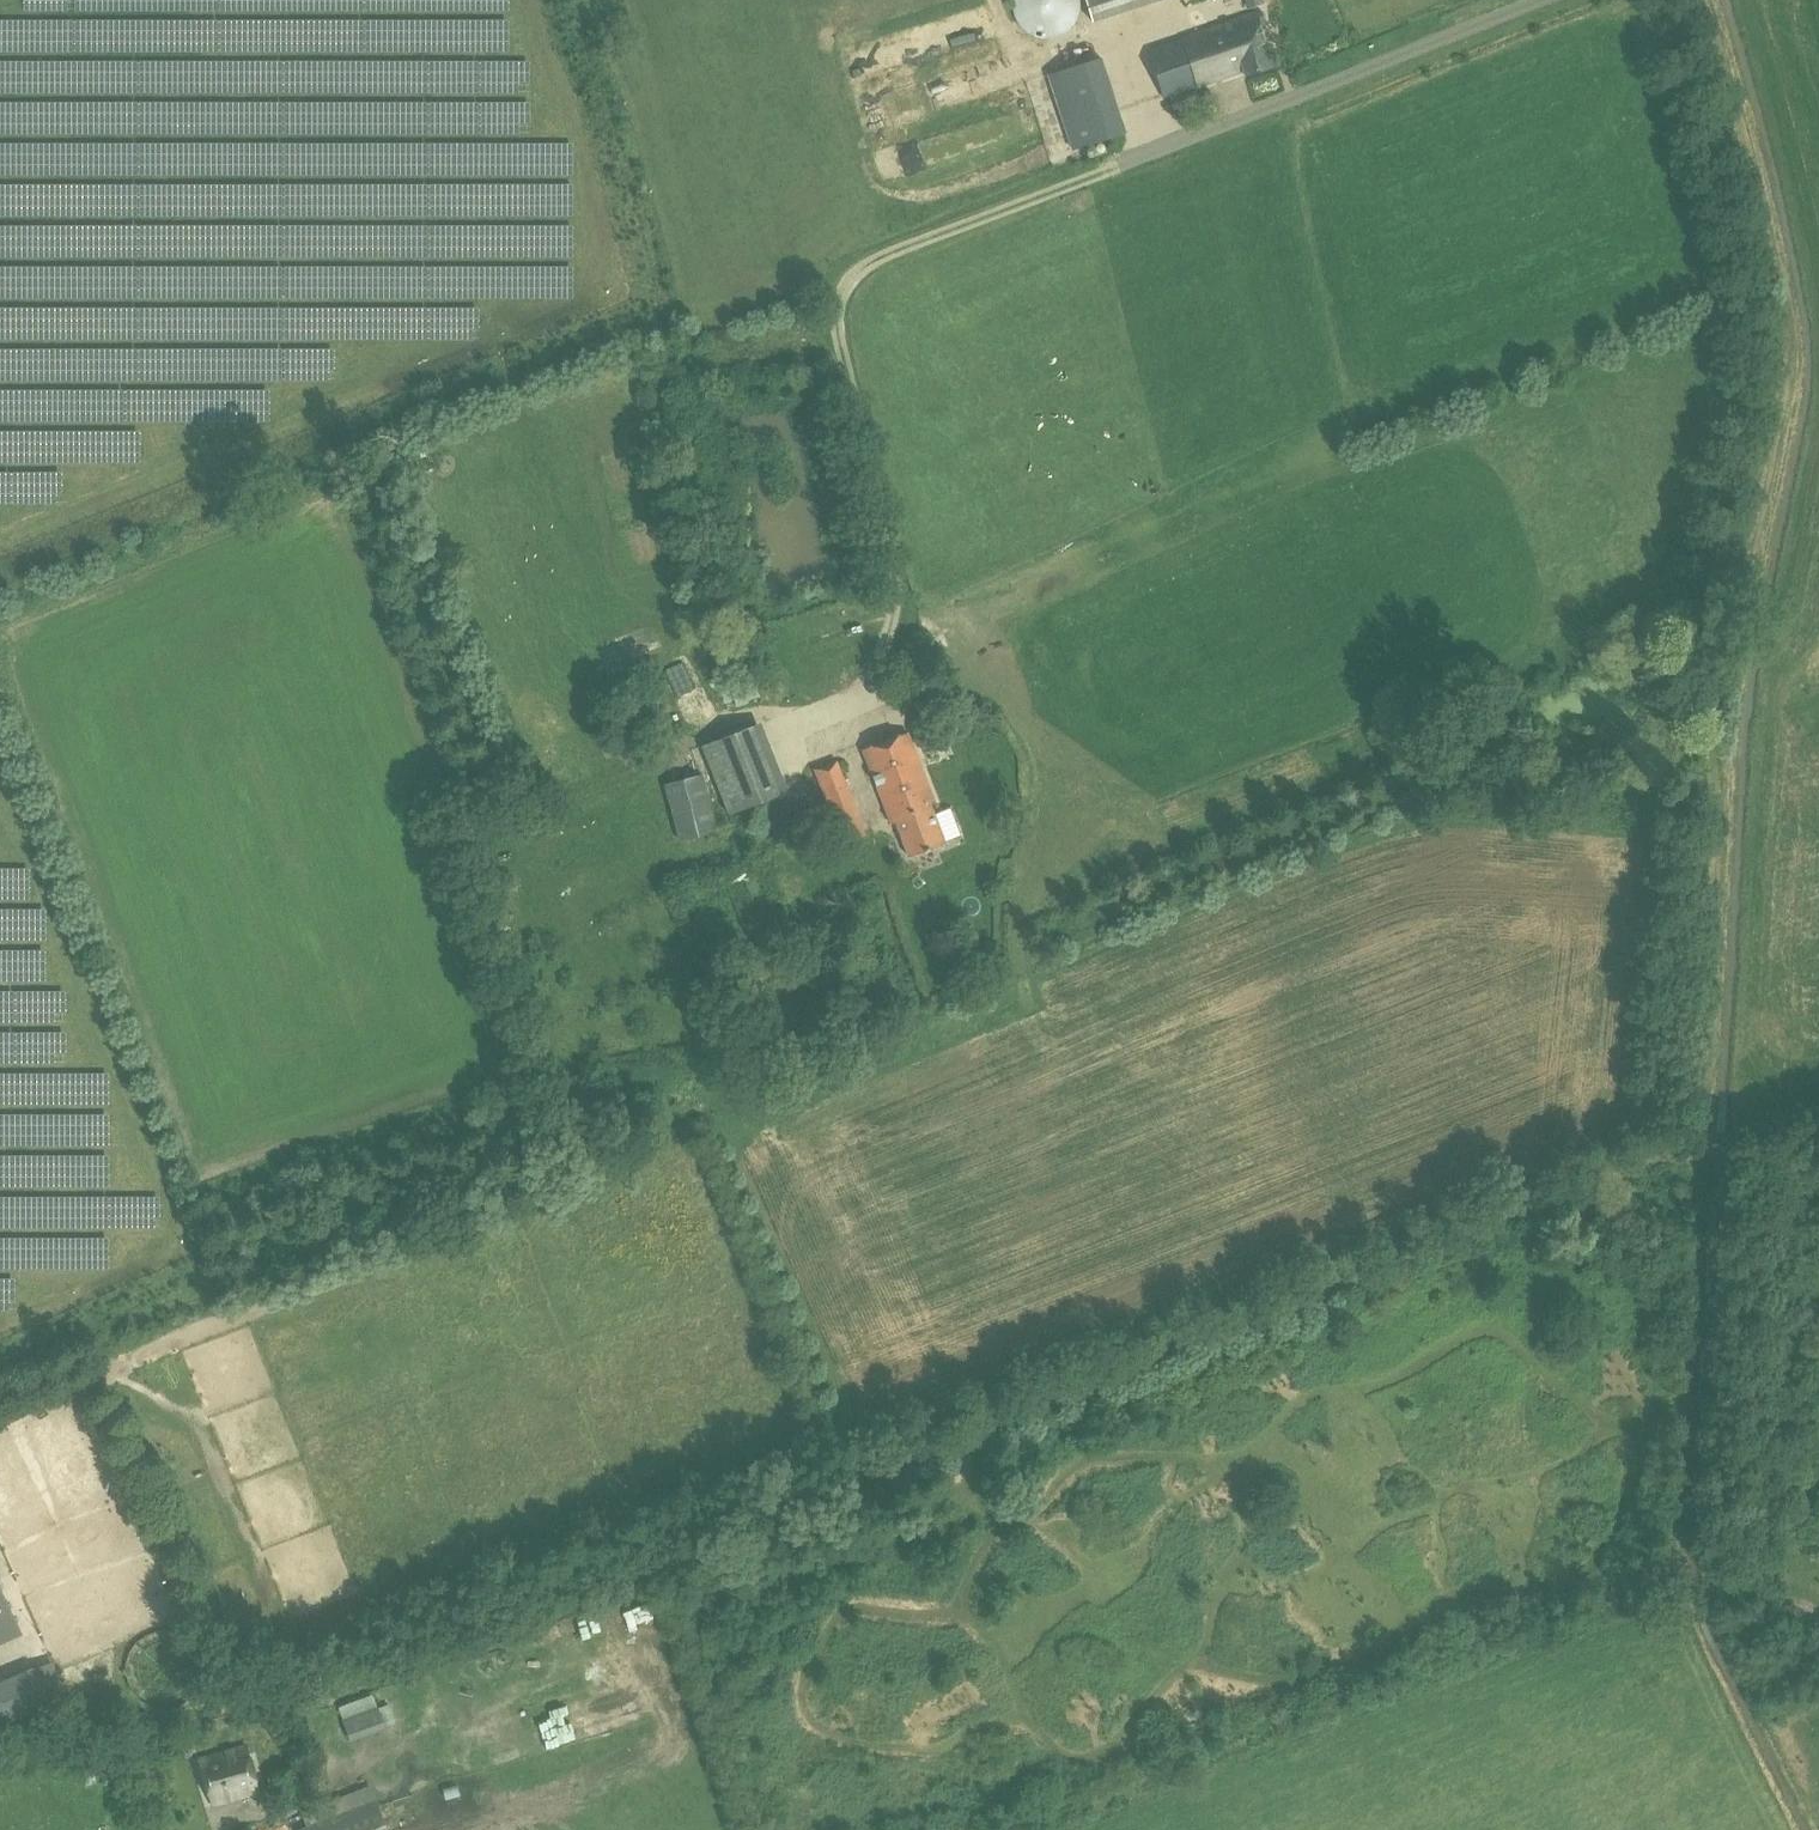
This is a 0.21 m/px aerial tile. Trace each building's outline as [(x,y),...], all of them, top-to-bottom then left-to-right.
[(1032,35),(1040,38),(1048,38),(1056,37),(1063,34),(1070,29),(1075,23),(1079,16),(1080,8),(1080,0),(1013,0),(1013,2),(1013,10),(1015,18),(1019,25),(1025,31),(1032,35)] [(1092,21),(1158,0),(1086,0),(1092,21)] [(1249,9),(1264,4),(1263,0),(1246,0),(1249,9)] [(1244,69),(1246,75),(1272,66),(1261,29),(1266,28),(1262,12),(1256,13),(1150,50),(1166,97),(1169,96),(1175,112),(1198,104),(1192,87),(1244,69)] [(1102,58),(1049,76),(1073,151),(1126,134),(1102,58)] [(986,82),(987,63),(971,63),(970,81),(986,82)] [(760,695),(752,674),(741,678),(742,680),(730,684),(738,706),(749,702),(748,699),(760,695)] [(730,811),(785,790),(760,722),(704,742),(730,811)] [(892,826),(897,824),(910,858),(947,844),(932,805),(936,803),(909,733),(863,751),(892,826)] [(837,760),(813,769),(843,845),(867,836),(837,760)] [(681,840),(717,831),(702,776),(666,786),(681,840)] [(21,1631),(0,1584),(0,1640),(21,1631)] [(37,1668),(36,1666),(0,1680),(0,1725),(52,1706),(50,1701),(37,1668)] [(378,1707),(344,1720),(351,1741),(386,1728),(378,1707)] [(199,1760),(212,1805),(260,1792),(247,1746),(199,1760)] [(302,1814),(309,1828),(376,1801),(370,1786),(302,1814)] [(309,1828),(305,1829),(388,1829),(376,1801),(309,1828)]
